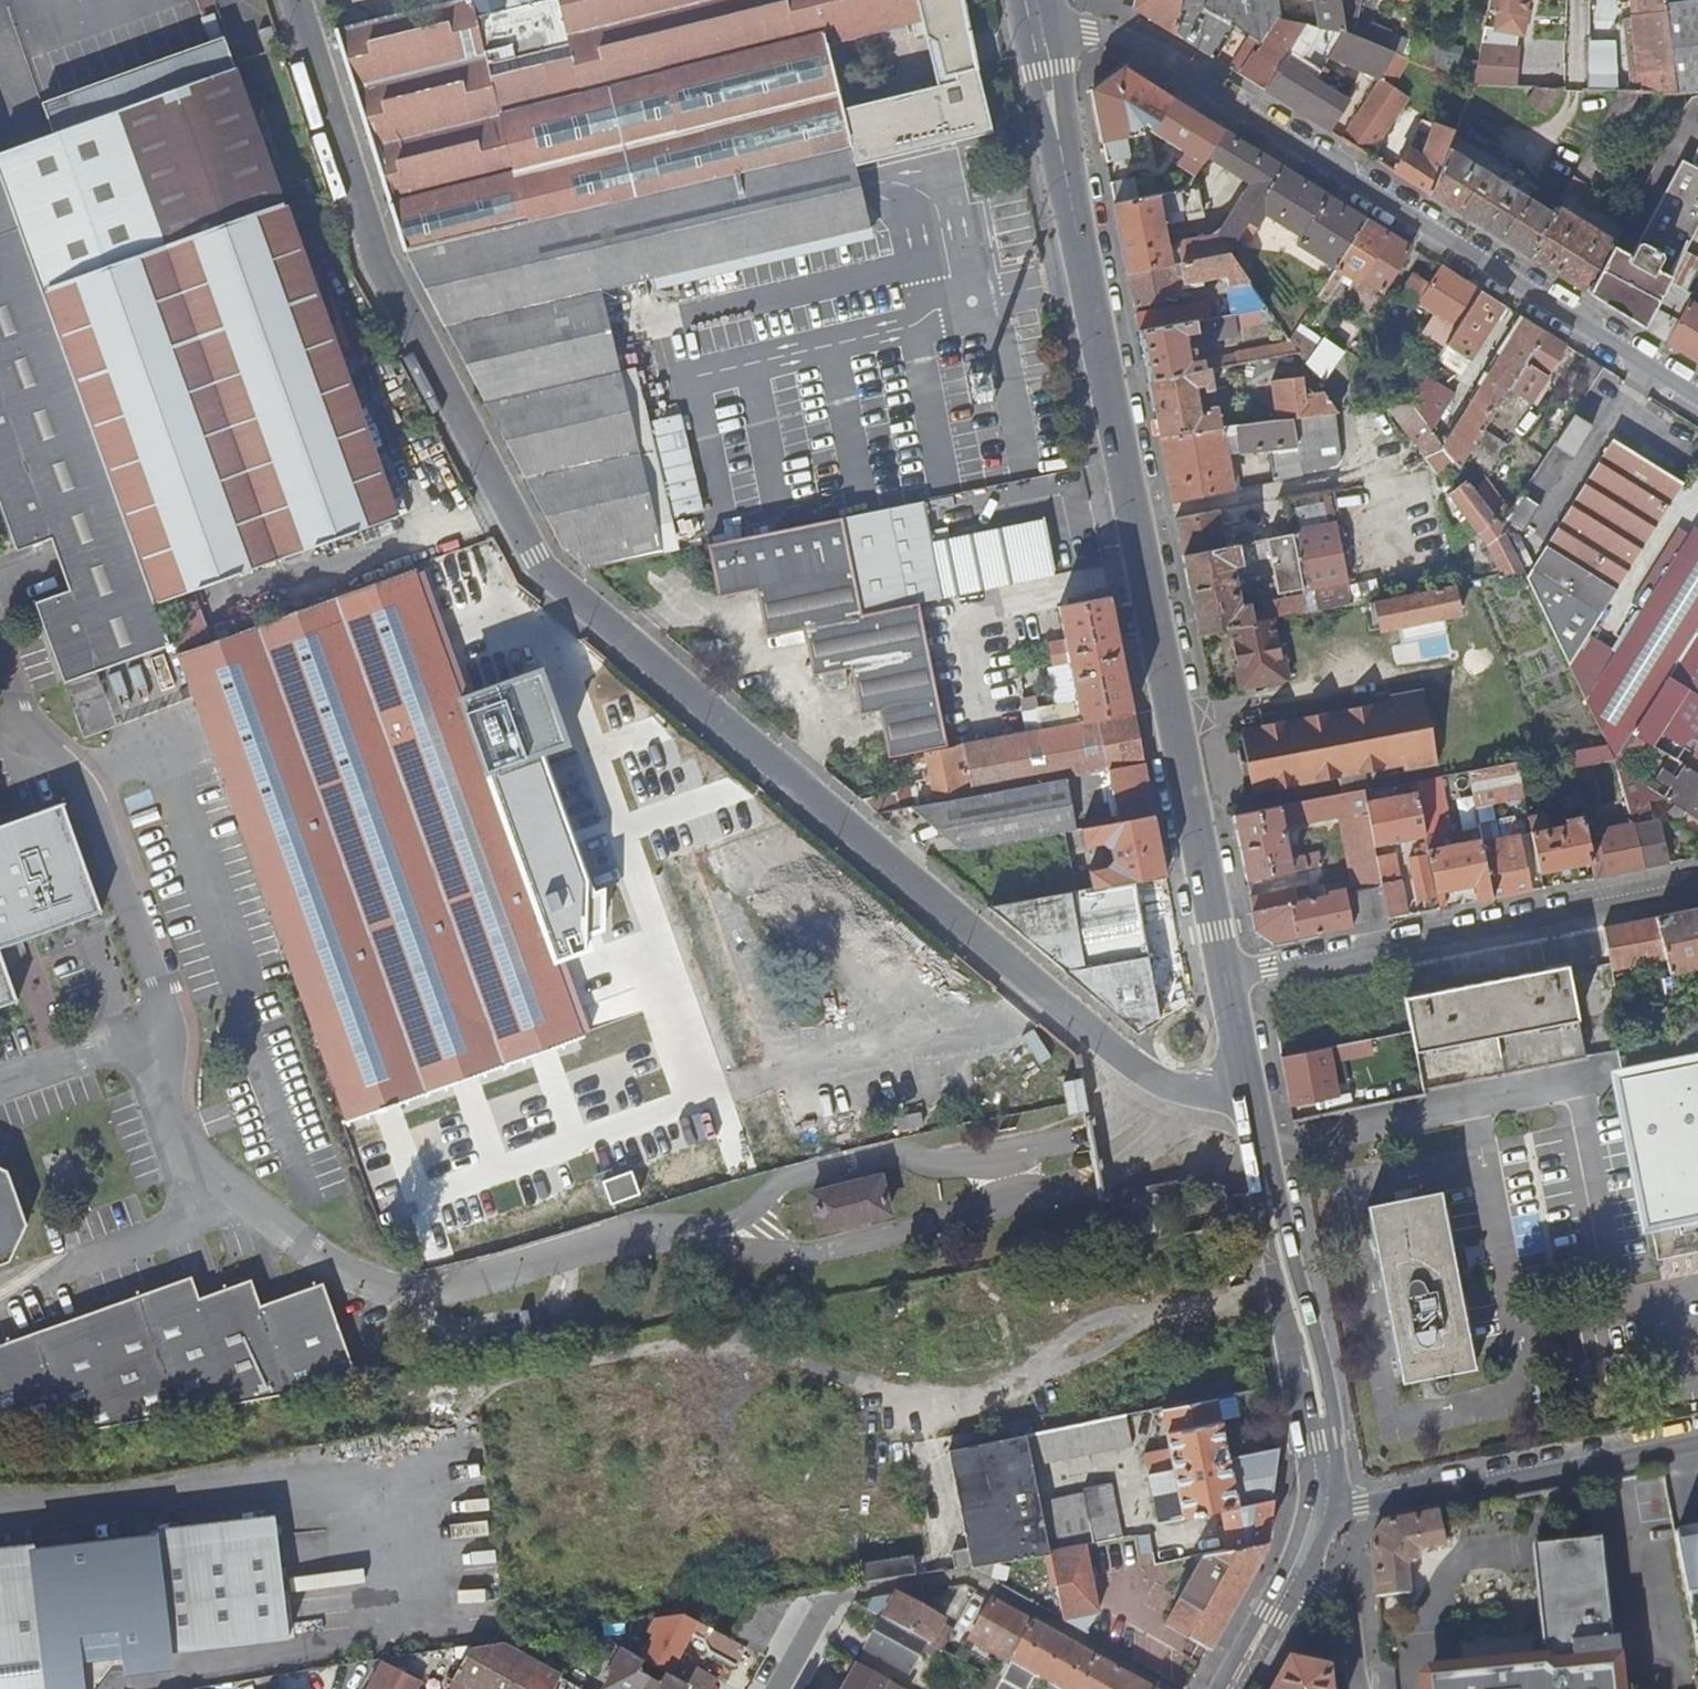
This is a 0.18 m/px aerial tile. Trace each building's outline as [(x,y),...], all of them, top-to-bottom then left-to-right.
[(444,1),(406,10),(337,28),(406,252),(852,147),(857,166),(991,134),(964,0),(449,0),(444,1)] [(1133,10),(1208,58),(1218,42),(1178,16),(1178,5),(1184,5),(1185,1),(1192,2),(1196,0),(1135,0),(1133,10)] [(1276,0),(1196,0),(1192,2),(1185,1),(1184,5),(1178,5),(1178,16),(1218,42),(1228,26),(1248,38),(1284,60),(1287,55),(1305,26),(1279,21),(1276,0)] [(1319,30),(1341,34),(1337,2),(1337,0),(1314,0),(1319,30)] [(1529,0),(1491,0),(1489,11),(1502,14),(1498,31),(1522,36),(1529,0)] [(1664,0),(1637,0),(1639,17),(1631,19),(1642,92),(1675,93),(1664,7),(1664,0)] [(1350,21),(1355,9),(1337,2),(1341,34),(1393,55),(1405,60),(1405,41),(1350,21)] [(1664,7),(1675,93),(1689,92),(1697,92),(1697,3),(1664,7)] [(1328,134),(1347,104),(1343,101),(1351,88),(1320,69),(1318,73),(1304,65),(1315,47),(1331,52),(1329,55),(1380,76),(1393,55),(1341,34),(1319,30),(1305,26),(1287,55),(1284,60),(1264,93),(1295,112),(1328,134)] [(398,516),(227,36),(44,105),(56,141),(5,158),(162,601),(398,516)] [(1264,93),(1284,60),(1248,38),(1228,70),(1264,93)] [(1441,53),(1406,39),(1405,41),(1405,60),(1422,66),(1437,72),(1438,72),(1441,53)] [(1518,51),(1483,47),(1475,87),(1511,88),(1518,51)] [(1388,92),(1405,60),(1393,55),(1380,76),(1374,84),(1371,90),(1351,122),(1340,140),(1359,152),(1368,158),(1403,102),(1388,92)] [(1222,132),(1122,70),(1090,92),(1101,144),(1140,137),(1136,128),(1146,124),(1150,133),(1184,155),(1176,167),(1192,177),(1204,160),(1222,132)] [(1545,116),(1559,90),(1535,89),(1528,104),(1545,116)] [(1607,151),(1637,92),(1615,92),(1571,177),(1583,183),(1601,149),(1607,151)] [(1429,196),(1449,151),(1455,135),(1422,121),(1412,145),(1424,153),(1421,159),(1406,150),(1393,173),(1429,196)] [(1175,265),(1226,256),(1245,226),(1282,170),(1222,132),(1204,160),(1248,186),(1220,230),(1210,238),(1177,244),(1177,247),(1173,248),(1175,265)] [(1424,153),(1412,145),(1406,150),(1421,159),(1424,153)] [(852,147),(406,252),(447,327),(600,292),(870,227),(857,166),(852,147)] [(1697,226),(1697,150),(1689,168),(1679,163),(1629,258),(1603,305),(1642,330),(1669,281),(1697,226)] [(1552,215),(1449,151),(1429,196),(1530,259),(1552,215)] [(19,554),(53,542),(71,591),(37,603),(71,697),(102,686),(97,672),(172,646),(0,164),(0,500),(19,554)] [(1328,198),(1282,170),(1245,226),(1255,231),(1263,217),(1293,237),(1290,241),(1296,245),(1295,246),(1296,247),(1328,198)] [(1563,193),(1577,200),(1585,184),(1583,183),(1571,177),(1563,193)] [(1175,265),(1173,248),(1168,249),(1163,227),(1187,222),(1180,193),(1112,206),(1126,275),(1175,265)] [(1334,272),(1366,222),(1328,198),(1296,247),(1334,272)] [(1610,248),(1612,243),(1597,235),(1596,237),(1571,221),(1572,219),(1555,208),(1552,215),(1530,259),(1586,295),(1610,248)] [(1355,285),(1388,235),(1366,222),(1334,272),(1355,285)] [(1380,293),(1408,249),(1388,235),(1355,285),(1347,298),(1366,311),(1378,292),(1380,293)] [(1603,305),(1629,258),(1610,248),(1586,295),(1603,305)] [(1173,284),(1217,276),(1225,280),(1232,315),(1265,309),(1233,264),(1226,256),(1175,265),(1126,275),(1132,309),(1176,300),(1173,284)] [(1443,347),(1478,293),(1440,268),(1428,288),(1413,311),(1418,314),(1421,309),(1433,317),(1422,335),(1443,348),(1443,347)] [(1330,290),(1339,277),(1333,273),(1325,287),(1330,290)] [(1413,311),(1428,288),(1411,277),(1396,302),(1412,312),(1413,311)] [(1689,302),(1693,296),(1669,281),(1642,330),(1697,365),(1697,309),(1689,302)] [(600,292),(447,327),(563,546),(588,567),(665,550),(600,292)] [(1464,360),(1499,305),(1478,293),(1443,347),(1464,360)] [(1187,324),(1184,308),(1134,318),(1138,334),(1187,324)] [(1272,319),(1265,309),(1232,315),(1234,327),(1272,319)] [(1189,357),(1196,356),(1195,349),(1187,350),(1184,335),(1196,334),(1213,331),(1215,340),(1236,336),(1234,327),(1232,315),(1187,324),(1138,334),(1147,382),(1209,371),(1222,368),(1220,357),(1220,355),(1203,359),(1203,361),(1190,363),(1189,357)] [(1505,395),(1544,334),(1522,320),(1485,381),(1505,395)] [(1315,347),(1295,334),(1289,344),(1295,353),(1304,366),(1315,347)] [(1521,417),(1566,347),(1544,334),(1505,395),(1500,403),(1521,417)] [(1295,353),(1289,344),(1287,342),(1234,352),(1235,354),(1220,357),(1222,368),(1248,363),(1295,353)] [(1319,389),(1339,356),(1318,344),(1315,347),(1304,366),(1319,389)] [(1579,402),(1601,369),(1584,359),(1564,392),(1579,402)] [(1251,378),(1248,363),(1222,368),(1209,371),(1213,385),(1251,378)] [(1200,417),(1195,388),(1203,386),(1204,393),(1214,391),(1213,385),(1209,371),(1147,382),(1151,404),(1158,438),(1220,430),(1217,413),(1224,412),(1222,406),(1209,409),(1210,414),(1200,417)] [(1336,415),(1321,392),(1295,396),(1292,378),(1270,381),(1274,423),(1290,421),(1332,415),(1336,415)] [(1505,395),(1485,381),(1478,398),(1496,409),(1500,403),(1505,395)] [(1425,428),(1442,404),(1420,386),(1407,406),(1425,428)] [(1015,466),(1047,460),(1033,389),(1002,395),(1015,466)] [(1457,471),(1496,409),(1478,398),(1443,452),(1454,466),(1457,471)] [(1425,428),(1407,406),(1386,409),(1424,459),(1443,452),(1425,428)] [(1342,466),(1332,415),(1290,421),(1301,474),(1342,466)] [(1572,459),(1591,429),(1570,416),(1552,446),(1572,459)] [(1301,474),(1290,421),(1274,423),(1220,430),(1158,438),(1166,475),(1171,503),(1238,490),(1237,484),(1229,486),(1225,460),(1259,454),(1259,452),(1264,451),(1269,484),(1302,478),(1301,474)] [(1588,636),(1682,486),(1612,441),(1525,578),(1568,666),(1588,636)] [(1454,466),(1443,452),(1424,459),(1427,466),(1428,466),(1454,466)] [(1498,528),(1467,484),(1448,496),(1487,549),(1501,576),(1522,572),(1506,542),(1498,528)] [(1287,517),(1284,498),(1175,520),(1182,557),(1254,544),(1252,531),(1228,536),(1229,539),(1223,540),(1221,530),(1287,517)] [(1298,515),(1295,500),(1284,498),(1287,517),(1298,515)] [(1520,532),(1536,509),(1519,498),(1504,521),(1520,532)] [(1055,575),(1053,565),(1050,549),(1053,548),(1048,519),(953,537),(935,540),(933,529),(927,499),(879,509),(843,516),(865,615),(900,609),(922,604),(944,600),(1001,587),(1055,575)] [(865,615),(843,516),(833,518),(856,624),(923,610),(945,605),(944,600),(922,604),(900,609),(865,615)] [(882,711),(891,757),(916,754),(953,745),(965,743),(1029,731),(1001,587),(944,600),(945,605),(923,610),(856,624),(833,518),(711,543),(722,596),(758,589),(770,636),(806,629),(817,674),(854,668),(864,713),(882,711)] [(950,525),(933,529),(935,540),(953,537),(950,525)] [(1347,581),(1336,529),(1292,537),(1302,590),(1347,581)] [(1614,758),(1630,733),(1695,633),(1697,628),(1697,532),(1695,530),(1658,588),(1649,601),(1619,649),(1615,654),(1585,701),(1607,745),(1614,758)] [(1302,590),(1292,537),(1254,544),(1182,557),(1197,634),(1229,628),(1253,623),(1251,614),(1249,604),(1240,606),(1235,577),(1272,570),(1277,596),(1302,590)] [(423,569),(453,650),(522,627),(493,545),(423,569)] [(543,672),(477,694),(463,698),(455,675),(416,568),(182,653),(350,1122),(410,1100),(454,1223),(692,1139),(648,1012),(585,1035),(558,960),(591,948),(586,935),(604,930),(604,892),(594,894),(544,753),(570,745),(543,672)] [(1649,601),(1658,588),(1648,582),(1640,595),(1649,601)] [(1352,605),(1347,584),(1313,591),(1314,596),(1262,605),(1264,611),(1266,621),(1274,620),(1352,605)] [(1459,615),(1453,585),(1427,590),(1373,600),(1380,630),(1396,627),(1442,618),(1459,615)] [(179,649),(213,637),(197,593),(163,606),(179,649)] [(1619,649),(1649,601),(1640,595),(1609,643),(1619,649)] [(1134,710),(1112,598),(1061,608),(1067,641),(1061,642),(1063,653),(1053,655),(1054,668),(1072,665),(1079,700),(1052,705),(1055,726),(1134,710)] [(1266,621),(1264,611),(1251,614),(1253,623),(1266,621)] [(1448,653),(1442,618),(1396,627),(1402,661),(1448,653)] [(1288,680),(1283,655),(1281,656),(1274,620),(1266,621),(1253,623),(1229,628),(1236,664),(1234,664),(1238,689),(1288,680)] [(1695,633),(1630,733),(1644,743),(1683,767),(1683,766),(1697,775),(1697,635),(1695,633)] [(463,698),(477,694),(468,669),(455,675),(463,698)] [(1390,700),(1240,728),(1244,748),(1238,749),(1242,774),(1248,773),(1252,793),(1402,765),(1403,771),(1436,764),(1426,707),(1437,705),(1434,691),(1423,693),(1423,689),(1389,696),(1390,700)] [(1155,817),(1134,710),(1055,726),(1049,727),(1029,731),(965,743),(975,795),(964,797),(939,801),(921,804),(877,814),(906,838),(935,820),(971,850),(1055,834),(1082,830),(1155,817)] [(1624,776),(1644,743),(1630,733),(1614,758),(1618,772),(1624,776)] [(953,745),(916,754),(915,762),(930,759),(933,778),(939,801),(964,797),(953,745)] [(1607,745),(1569,752),(1571,767),(1614,758),(1607,745)] [(1523,799),(1515,763),(1466,772),(1473,808),(1523,799)] [(1683,766),(1683,767),(1676,778),(1661,768),(1654,779),(1669,788),(1662,799),(1686,814),(1697,821),(1697,775),(1683,766)] [(1624,776),(1618,772),(1624,798),(1627,806),(1632,825),(1643,869),(1670,864),(1658,820),(1651,822),(1645,802),(1660,798),(1624,776)] [(921,804),(939,801),(933,778),(917,780),(917,785),(921,804)] [(868,798),(866,804),(877,814),(921,804),(917,785),(894,790),(893,793),(868,798)] [(1388,916),(1375,855),(1373,846),(1364,802),(1362,791),(1234,816),(1242,860),(1246,880),(1320,866),(1318,853),(1289,858),(1282,823),(1288,825),(1339,816),(1354,886),(1326,893),(1326,897),(1298,902),(1295,888),(1249,897),(1256,929),(1274,941),(1347,927),(1346,924),(1388,916)] [(1423,836),(1414,792),(1364,802),(1373,846),(1423,836)] [(1580,808),(1578,800),(1564,802),(1565,811),(1580,808)] [(22,1000),(3,947),(105,910),(66,805),(0,828),(0,1007),(22,1000)] [(1686,814),(1673,806),(1665,813),(1679,824),(1686,814)] [(1591,862),(1582,816),(1564,819),(1566,825),(1546,828),(1544,816),(1527,818),(1530,833),(1538,873),(1591,862)] [(1167,874),(1155,817),(1082,830),(1085,847),(1103,844),(1111,848),(1114,859),(1110,866),(1091,869),(1094,888),(1135,881),(1167,874)] [(1643,869),(1632,825),(1600,832),(1603,843),(1598,845),(1601,860),(1607,859),(1608,865),(1611,876),(1643,869)] [(1492,899),(1480,843),(1479,838),(1443,845),(1441,833),(1423,836),(1436,892),(1473,886),(1477,902),(1492,899)] [(1530,833),(1519,836),(1527,874),(1538,873),(1530,833)] [(1480,843),(1492,899),(1530,891),(1527,874),(1519,836),(1480,843)] [(1398,880),(1395,858),(1387,859),(1386,854),(1375,855),(1388,916),(1388,919),(1407,915),(1400,880),(1398,880)] [(1425,855),(1408,858),(1418,901),(1434,898),(1425,855)] [(1611,876),(1608,865),(1607,859),(1601,860),(1591,862),(1595,879),(1611,876)] [(1135,881),(1094,888),(1079,891),(988,908),(1136,1034),(1164,1028),(1150,956),(1135,881)] [(1656,918),(1667,961),(1668,967),(1670,975),(1697,968),(1697,910),(1656,918)] [(1667,961),(1656,918),(1604,928),(1612,971),(1654,963),(1667,961)] [(1584,1060),(1566,967),(1558,969),(1577,1061),(1584,1060)] [(1675,995),(1670,975),(1668,967),(1657,969),(1658,977),(1651,979),(1656,1000),(1675,995)] [(1577,1061),(1558,969),(1508,978),(1527,1070),(1577,1061)] [(1629,992),(1626,974),(1613,976),(1616,994),(1629,992)] [(1527,1070),(1508,978),(1457,988),(1475,1080),(1527,1070)] [(1475,1080),(1457,988),(1405,997),(1412,1033),(1423,1091),(1425,1090),(1475,1080)] [(1370,1054),(1368,1041),(1326,1049),(1281,1058),(1286,1080),(1290,1103),(1335,1094),(1332,1078),(1338,1078),(1336,1065),(1330,1066),(1328,1058),(1335,1057),(1336,1060),(1370,1054)] [(1014,1061),(1039,1057),(1037,1048),(1012,1053),(1014,1061)] [(1048,1099),(1039,1057),(1014,1061),(993,1065),(999,1099),(1034,1091),(1036,1101),(1048,1099)] [(1625,1080),(1653,1224),(1676,1219),(1697,1215),(1697,1065),(1625,1080)] [(1072,1123),(1091,1120),(1085,1088),(1067,1091),(1072,1123)] [(706,1158),(776,1137),(766,1105),(698,1125),(706,1158)] [(17,1260),(36,1222),(15,1167),(0,1160),(0,1266),(17,1260)] [(820,1231),(889,1216),(881,1180),(812,1195),(820,1231)] [(1445,1202),(1375,1215),(1408,1386),(1435,1381),(1445,1397),(1446,1397),(1447,1396),(1448,1394),(1450,1378),(1477,1373),(1458,1273),(1470,1270),(1466,1245),(1453,1247),(1445,1202)] [(1676,1219),(1675,1239),(1697,1235),(1697,1215),(1676,1219)] [(94,1428),(363,1382),(326,1285),(261,1307),(251,1281),(200,1298),(192,1279),(0,1346),(0,1428),(94,1428)] [(1269,1401),(1267,1388),(1257,1389),(1259,1402),(1269,1401)] [(1227,1450),(1218,1398),(1162,1410),(1168,1449),(1161,1450),(1161,1449),(1142,1453),(1144,1465),(1147,1465),(1157,1523),(1222,1511),(1228,1552),(1265,1545),(1278,1446),(1276,1440),(1227,1450)] [(1126,1418),(1028,1438),(1033,1467),(1131,1446),(1126,1418)] [(950,1450),(973,1568),(1047,1555),(1051,1555),(1051,1553),(1041,1504),(1033,1467),(1028,1438),(1027,1436),(950,1450)] [(1041,1504),(1051,1553),(1086,1547),(1122,1539),(1123,1538),(1111,1486),(1084,1491),(1084,1495),(1041,1504)] [(1369,1542),(1375,1599),(1412,1595),(1410,1568),(1417,1551),(1444,1547),(1439,1521),(1453,1519),(1451,1510),(1382,1524),(1369,1542)] [(1675,1534),(1675,1535),(1690,1605),(1697,1646),(1697,1529),(1675,1534)] [(107,1667),(121,1666),(121,1669),(141,1667),(139,1653),(286,1640),(277,1535),(153,1546),(152,1537),(36,1548),(37,1556),(0,1559),(0,1688),(96,1688),(107,1667)] [(1531,1550),(1548,1682),(1548,1688),(1614,1688),(1610,1657),(1616,1657),(1614,1640),(1608,1640),(1597,1541),(1531,1550)] [(1207,1650),(1265,1545),(1228,1552),(1193,1559),(1194,1572),(1164,1624),(1207,1650)] [(1059,1582),(1065,1621),(1086,1633),(1097,1610),(1086,1547),(1051,1553),(1051,1555),(1047,1555),(1051,1583),(1059,1582)] [(866,1578),(918,1569),(915,1553),(863,1563),(866,1578)] [(972,1629),(990,1594),(977,1588),(960,1623),(972,1629)] [(760,1656),(794,1595),(752,1602),(730,1640),(745,1648),(760,1656)] [(872,1600),(871,1612),(875,1615),(882,1619),(924,1642),(937,1649),(941,1651),(953,1629),(941,1622),(942,1622),(895,1596),(872,1600)] [(1010,1661),(1032,1621),(992,1599),(970,1638),(1010,1661)] [(682,1613),(655,1618),(647,1632),(654,1635),(641,1659),(643,1660),(664,1672),(667,1673),(690,1632),(704,1639),(708,1653),(735,1667),(745,1648),(730,1640),(710,1628),(682,1613)] [(920,1649),(924,1642),(882,1619),(864,1651),(872,1655),(893,1667),(906,1674),(920,1649)] [(1032,1621),(1010,1661),(999,1683),(995,1688),(1026,1688),(1034,1675),(1058,1688),(1152,1688),(1129,1676),(1032,1621)] [(604,1649),(609,1640),(595,1632),(590,1640),(604,1649)] [(924,1642),(920,1649),(934,1657),(937,1649),(924,1642)] [(499,1643),(469,1648),(452,1681),(467,1688),(548,1688),(549,1687),(555,1675),(499,1643)] [(1327,1671),(1326,1650),(1300,1643),(1289,1662),(1327,1671)] [(667,1673),(664,1672),(660,1681),(638,1669),(643,1660),(641,1659),(621,1647),(610,1666),(614,1669),(603,1688),(605,1688),(694,1688),(690,1687),(667,1673)] [(408,1657),(380,1662),(366,1688),(392,1688),(408,1657)] [(1327,1671),(1289,1662),(1274,1688),(1329,1688),(1327,1671)] [(857,1665),(843,1688),(899,1688),(857,1665)] [(690,1687),(694,1688),(710,1688),(715,1680),(699,1671),(690,1687)] [(555,1675),(549,1687),(553,1688),(581,1688),(555,1675)] [(1548,1682),(1488,1688),(1487,1675),(1435,1681),(1429,1688),(1548,1688),(1548,1682)] [(989,1677),(983,1688),(995,1688),(999,1683),(989,1677)]
